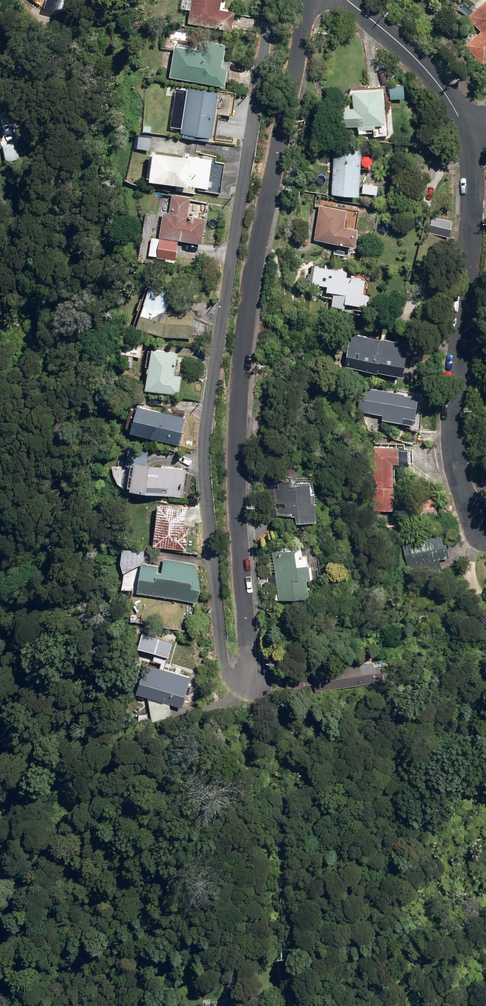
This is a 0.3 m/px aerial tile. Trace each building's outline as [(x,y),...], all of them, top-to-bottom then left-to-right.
[(233,32),(237,13),(221,10),(223,0),(193,0),(189,24),(233,32)] [(484,67),(485,65),(485,3),(469,18),(482,32),(465,47),(484,67)] [(171,38),(187,41),(188,35),(171,33),(171,38)] [(171,78),(226,88),(230,69),(224,68),(228,46),(205,41),(203,52),(176,47),(171,78)] [(354,124),(355,132),(364,131),(363,127),(376,126),(376,122),(387,121),(384,85),(354,87),(356,105),(340,107),(341,125),(354,124)] [(181,135),(214,140),(217,117),(221,118),(223,110),(227,110),(229,98),(220,96),(221,93),(189,88),(189,90),(180,89),(177,110),(185,112),(181,135)] [(3,146),(7,162),(21,159),(17,143),(3,146)] [(333,192),(360,193),(362,167),(374,167),(375,148),(336,146),(333,192)] [(177,192),(196,194),(196,188),(210,189),(213,160),(190,157),(190,158),(154,154),(151,183),(178,186),(177,192)] [(172,214),(171,214),(166,213),(162,237),(203,244),(208,219),(189,216),(192,198),(176,196),(172,214)] [(315,238),(357,243),(360,225),(346,224),(349,206),(319,203),(315,238)] [(429,234),(451,236),(453,220),(431,217),(429,234)] [(145,242),(153,242),(154,233),(147,232),(145,242)] [(177,260),(179,242),(161,240),(159,258),(177,260)] [(334,304),(347,306),(348,299),(370,302),(372,292),(365,291),(366,276),(348,274),(349,265),(322,262),(322,264),(313,263),(312,271),(309,271),(308,283),(318,285),(317,294),(335,297),(334,304)] [(166,338),(194,339),(195,311),(169,310),(174,294),(150,286),(138,329),(166,338)] [(389,315),(402,319),(407,302),(393,299),(389,315)] [(346,364),(405,373),(410,340),(351,331),(346,364)] [(122,355),(143,358),(146,338),(125,335),(122,355)] [(146,391),(180,396),(183,377),(175,376),(179,355),(153,350),(146,391)] [(382,418),(416,422),(417,416),(418,416),(421,392),(361,385),(358,410),(383,413),(382,418)] [(132,434),(180,447),(187,419),(139,406),(132,434)] [(377,465),(378,509),(396,509),(395,462),(401,462),(401,444),(399,444),(398,439),(394,439),(394,444),(388,444),(388,437),(373,437),(374,466),(377,465)] [(132,493),(184,499),(188,471),(136,464),(132,493)] [(298,511),(299,518),(320,515),(315,474),(279,477),(280,486),(275,487),(277,513),(298,511)] [(412,500),(414,518),(439,515),(437,497),(412,500)] [(155,548),(188,552),(189,533),(185,533),(188,509),(159,507),(155,548)] [(403,543),(410,572),(442,565),(440,559),(451,556),(445,532),(403,543)] [(274,548),(281,598),(311,593),(309,577),(322,579),(317,542),(274,548)] [(126,550),(125,565),(143,566),(143,557),(143,550),(137,550),(126,550)] [(165,560),(163,577),(157,576),(159,568),(143,565),(139,593),(199,603),(203,591),(197,565),(165,560)] [(149,697),(152,721),(173,721),(171,703),(183,707),(192,675),(148,662),(149,660),(141,658),(140,662),(145,664),(136,693),(149,697)] [(336,665),(313,669),(317,691),(340,687),(383,679),(380,661),(373,663),(373,658),(336,665)]
